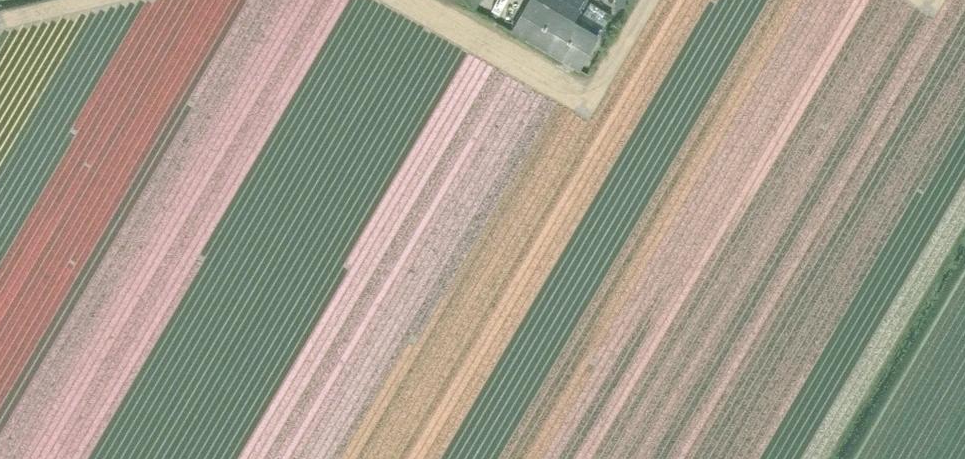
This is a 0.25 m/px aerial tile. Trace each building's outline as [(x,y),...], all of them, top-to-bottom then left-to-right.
[(518,15),(526,0),(510,0),(505,8),(518,15)] [(600,36),(575,21),(587,0),(529,0),(511,31),(580,70),(600,36)]
